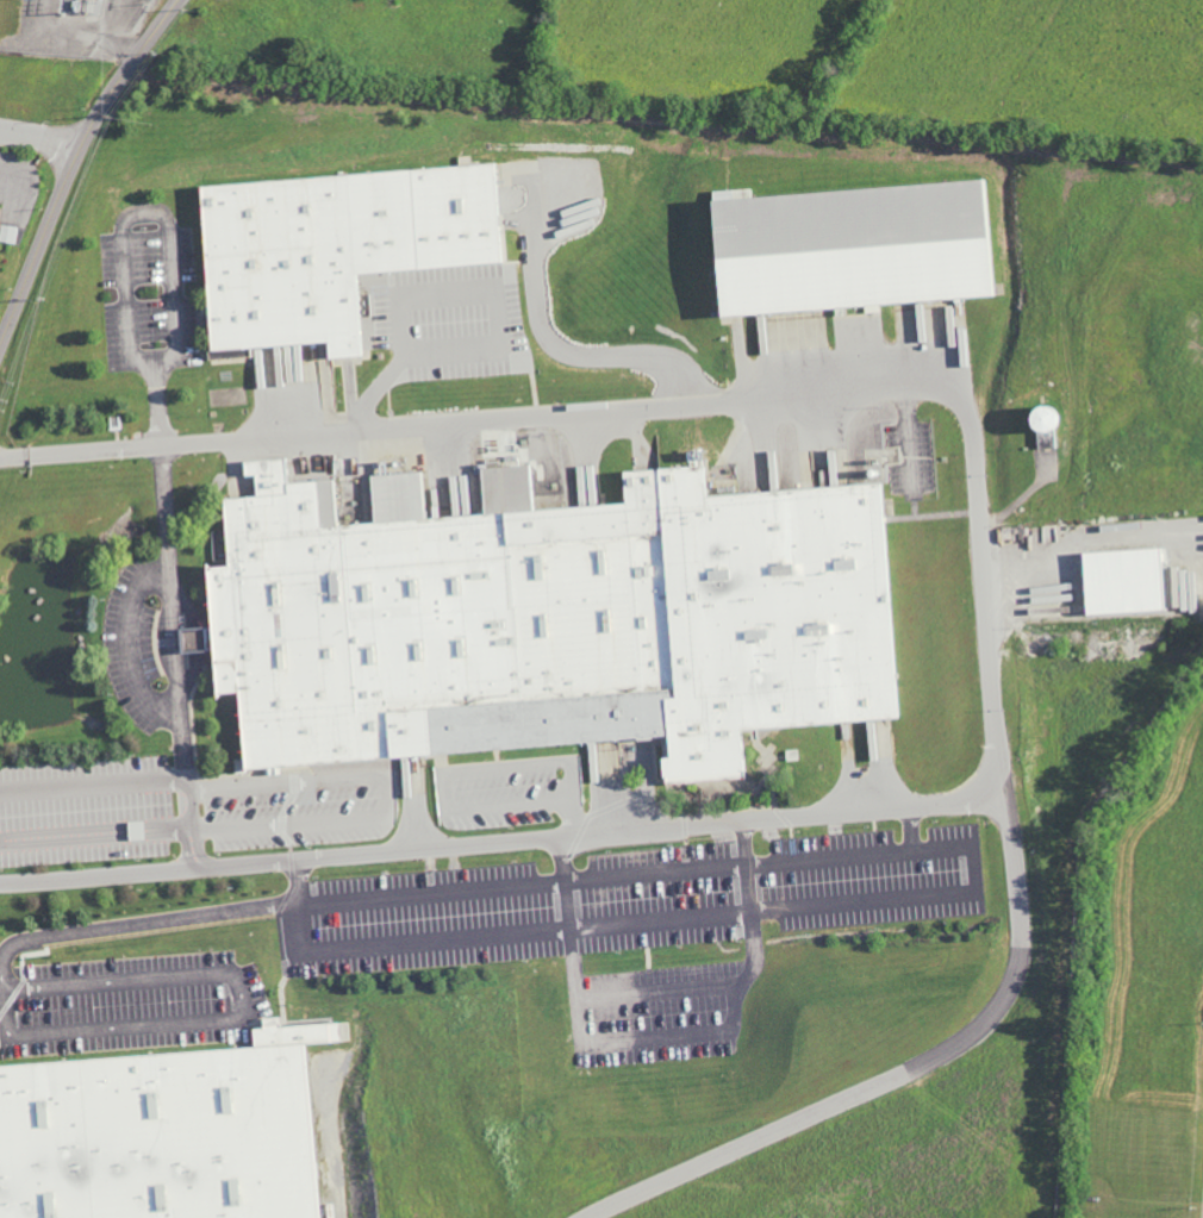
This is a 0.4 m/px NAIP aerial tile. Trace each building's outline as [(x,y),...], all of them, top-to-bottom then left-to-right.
[(193,182),(202,351),(310,344),(321,344),(322,358),(364,356),(359,272),(503,263),(502,245),(495,246),(493,215),(501,215),(499,175),(493,176),(493,165),(193,182)] [(994,297),(988,180),(704,196),(710,315),(862,307),(862,313),(877,312),(876,303),(994,297)] [(1034,430),(1034,449),(1056,448),(1054,407),(1021,408),(1021,430),(1034,430)] [(260,766),(577,747),(596,742),(657,738),(659,784),(740,779),(737,729),(895,720),(881,483),(702,494),(699,438),(536,535),(532,464),(479,467),(481,514),(425,518),(422,472),(368,475),(371,523),(339,525),(336,489),(229,448),(258,496),(219,498),(221,542),(179,652),(191,651),(260,766)] [(1079,614),(1165,611),(1162,547),(1077,551),(1079,614)] [(1191,570),(1178,571),(1178,611),(1192,611),(1191,570)] [(310,1099),(305,1045),(338,1042),(337,1023),(279,1027),(278,1017),(259,1019),(260,1028),(249,1029),(251,1047),(0,1066),(0,1217),(320,1217),(310,1099)]
